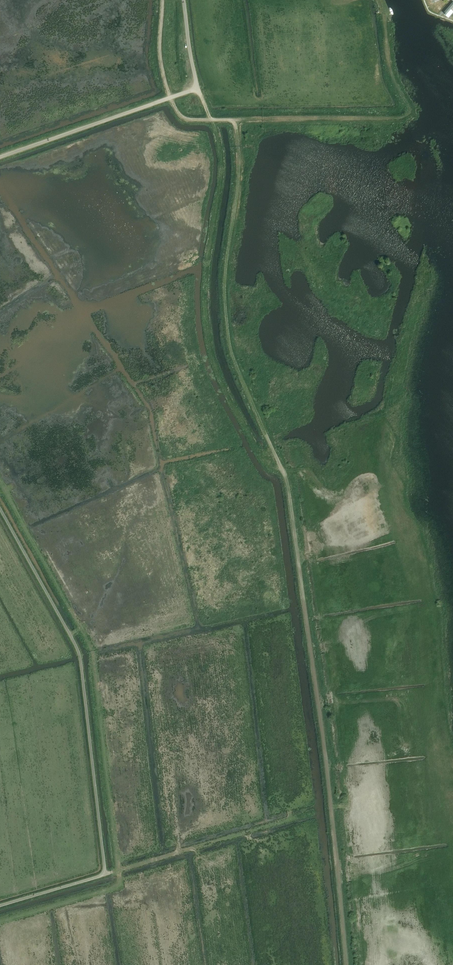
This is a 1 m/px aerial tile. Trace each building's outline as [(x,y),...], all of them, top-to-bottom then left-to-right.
[(443,12),(446,15),(452,7),(452,2),(443,12)]
